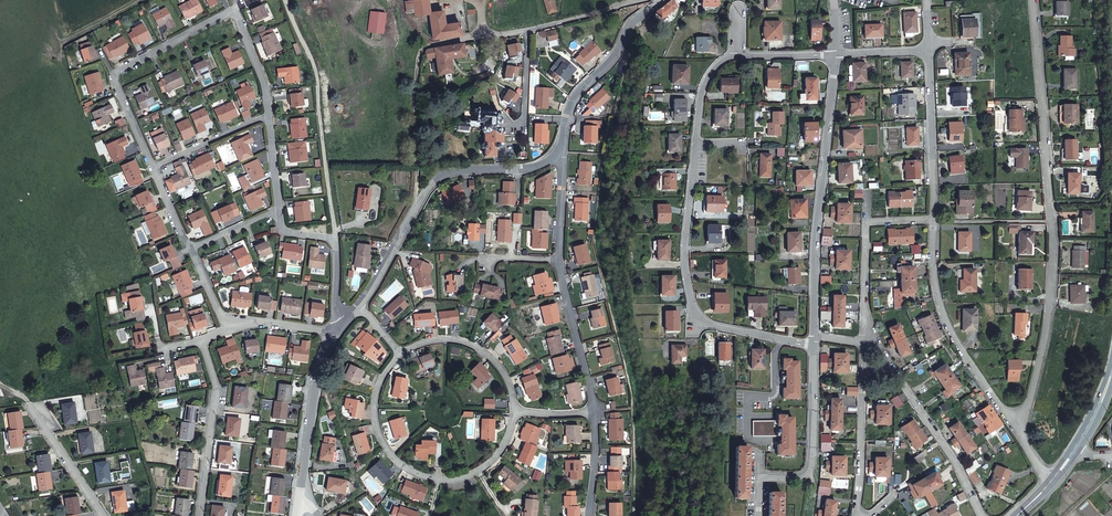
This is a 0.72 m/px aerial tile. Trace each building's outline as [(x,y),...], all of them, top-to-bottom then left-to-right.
[(196,0),(193,0),(178,8),(185,20),(195,15),(195,16),(202,12),(196,0)] [(209,9),(216,5),(213,0),(204,0),(209,9)] [(414,10),(414,7),(413,0),(405,0),(412,10),(414,10)] [(429,12),(427,0),(429,0),(413,0),(414,7),(414,10),(415,14),(429,12)] [(545,4),(548,13),(556,10),(553,0),(544,0),(545,4)] [(671,0),(658,10),(656,11),(661,18),(676,7),(671,0)] [(701,10),(716,10),(716,0),(701,0),(701,10)] [(781,0),(768,0),(769,9),(781,9),(781,0)] [(1067,0),(1056,0),(1055,0),(1056,14),(1068,13),(1067,0)] [(266,16),(261,5),(253,8),(249,10),(253,17),(252,18),(253,22),(266,16)] [(174,26),(165,9),(159,12),(152,16),(158,27),(165,24),(168,29),(174,26)] [(429,12),(433,38),(447,36),(461,34),(459,21),(444,23),(442,10),(429,12)] [(916,30),(916,10),(904,11),(905,30),(916,30)] [(384,13),(371,11),(369,21),(368,31),(371,32),(381,33),(382,33),(382,30),(384,13)] [(821,37),(821,19),(812,19),(812,37),(821,37)] [(975,36),(975,19),(961,20),(961,36),(975,36)] [(781,39),(781,22),(766,22),(766,39),(781,39)] [(883,34),(883,22),(867,23),(867,34),(883,34)] [(150,40),(142,25),(134,29),(131,31),(132,33),(138,44),(139,45),(144,42),(145,43),(150,40)] [(258,34),(260,37),(272,32),(271,28),(258,34)] [(557,36),(556,28),(548,30),(549,37),(557,36)] [(281,50),(272,32),(260,37),(265,47),(264,48),(267,56),(273,53),(281,50)] [(132,47),(138,44),(132,33),(126,37),(132,47)] [(1057,34),(1057,44),(1058,52),(1061,52),(1062,57),(1071,56),(1070,52),(1073,52),(1072,46),(1068,46),(1068,34),(1057,34)] [(711,39),(711,38),(702,38),(696,38),(695,47),(695,52),(707,52),(707,43),(711,43),(711,39)] [(130,52),(122,39),(115,42),(106,48),(112,59),(122,54),(123,56),(130,52)] [(599,49),(592,41),(580,52),(587,60),(599,49)] [(450,59),(464,57),(463,44),(428,50),(425,52),(426,59),(432,58),(432,56),(435,55),(435,57),(438,75),(452,73),(450,59)] [(96,56),(93,47),(86,50),(81,51),(85,63),(98,59),(97,55),(96,56)] [(231,55),(228,47),(220,50),(229,69),(243,63),(237,52),(231,55)] [(106,48),(102,50),(108,61),(112,59),(106,48)] [(971,73),(970,53),(966,53),(957,54),(957,73),(971,73)] [(559,73),(563,77),(574,66),(566,58),(555,69),(551,73),(556,77),(559,73)] [(209,72),(203,60),(199,62),(196,64),(195,63),(191,65),(197,78),(203,75),(209,72)] [(913,77),(913,61),(901,61),(902,77),(913,77)] [(866,62),(854,62),(854,64),(854,73),(854,80),(866,79),(866,62)] [(284,75),(285,83),(294,82),(299,81),(297,66),(276,69),(277,76),(283,75),(284,75)] [(1075,86),(1074,66),(1062,66),(1062,72),(1064,72),(1064,86),(1075,86)] [(687,88),(687,70),(674,70),(674,88),(687,88)] [(778,89),(778,71),(766,71),(767,90),(778,89)] [(183,85),(176,72),(169,75),(170,76),(160,81),(164,91),(165,93),(183,85)] [(101,81),(99,74),(92,76),(85,78),(90,97),(103,93),(101,82),(101,81)] [(819,97),(818,76),(808,77),(808,98),(819,97)] [(241,81),(244,87),(250,84),(248,78),(241,81)] [(738,93),(738,81),(731,81),(722,81),(722,92),(730,92),(730,93),(738,93)] [(252,104),(249,98),(249,96),(255,93),(250,84),(244,87),(236,90),(244,108),(252,104)] [(154,104),(145,86),(138,89),(141,96),(135,99),(140,110),(150,106),(154,104)] [(441,86),(442,95),(456,95),(455,86),(441,86)] [(549,93),(550,87),(538,86),(537,104),(548,105),(549,93)] [(965,104),(965,86),(953,86),(953,104),(965,104)] [(301,93),(300,89),(297,90),(288,90),(289,94),(288,94),(288,101),(289,101),(290,107),(294,107),(303,105),(301,93)] [(609,98),(603,90),(601,92),(591,101),(592,101),(588,105),(594,111),(598,108),(602,104),(609,98)] [(916,115),(915,94),(909,94),(898,95),(899,116),(916,115)] [(863,112),(863,95),(851,96),(851,113),(863,112)] [(1076,120),(1076,102),(1058,103),(1059,121),(1076,120)] [(219,122),(224,120),(229,117),(229,119),(230,119),(237,115),(231,103),(214,111),(219,122)] [(687,123),(687,103),(681,103),(676,103),(675,123),(687,123)] [(113,113),(110,106),(101,110),(92,114),(97,127),(108,122),(106,117),(113,113)] [(499,133),(499,132),(499,129),(497,127),(496,127),(497,116),(500,114),(497,111),(494,113),(478,111),(477,107),(473,109),(475,114),(475,120),(468,120),(469,119),(464,118),(464,119),(460,119),(460,122),(458,122),(457,122),(456,122),(455,123),(454,124),(454,125),(453,125),(453,126),(454,128),(455,129),(456,129),(456,130),(457,130),(467,130),(467,131),(467,130),(468,130),(467,129),(468,124),(482,126),(482,131),(484,131),(494,131),(494,133),(499,133)] [(1025,116),(1024,108),(1012,109),(1012,130),(1026,130),(1025,116)] [(202,124),(204,123),(209,121),(203,109),(189,115),(198,133),(205,130),(202,124)] [(729,122),(729,113),(716,113),(715,128),(728,129),(729,122)] [(782,126),(782,114),(770,114),(769,126),(767,126),(768,137),(778,137),(778,126),(782,126)] [(116,121),(119,127),(124,125),(121,118),(116,121)] [(291,131),(290,131),(291,138),(305,136),(303,118),(290,119),(291,126),(291,131)] [(818,139),(818,118),(805,118),(805,139),(818,139)] [(194,133),(187,119),(182,121),(176,124),(183,140),(189,136),(194,133)] [(962,138),(962,121),(950,121),(950,138),(962,138)] [(546,141),(547,123),(537,122),(535,141),(546,141)] [(917,143),(918,125),(906,124),(906,142),(917,143)] [(598,142),(598,126),(586,126),(585,134),(588,134),(587,142),(598,142)] [(150,134),(153,139),(163,134),(161,129),(150,134)] [(860,146),(861,129),(848,129),(848,146),(860,146)] [(494,131),(484,131),(484,134),(484,143),(482,143),(482,148),(484,148),(484,156),(495,156),(494,148),(496,148),(498,146),(498,143),(502,143),(502,132),(499,132),(499,133),(494,133),(494,131)] [(153,139),(155,143),(166,138),(163,134),(153,139)] [(253,142),(249,135),(242,139),(231,144),(239,162),(253,157),(250,151),(248,152),(245,146),(253,142)] [(681,153),(681,136),(669,136),(669,153),(681,153)] [(118,157),(123,155),(122,151),(120,148),(127,145),(124,138),(106,146),(112,160),(113,159),(114,163),(119,160),(118,157)] [(166,138),(155,143),(158,150),(162,148),(165,146),(166,148),(169,146),(166,138)] [(1064,138),(1064,146),(1064,156),(1064,157),(1076,156),(1076,150),(1076,138),(1064,138)] [(178,141),(173,144),(176,150),(181,148),(178,141)] [(290,155),(289,155),(289,157),(290,162),(307,160),(306,147),(289,149),(290,155)] [(1032,165),(1031,147),(1014,148),(1015,156),(1020,156),(1021,166),(1032,165)] [(192,165),(189,167),(190,169),(194,178),(215,168),(208,154),(201,158),(202,159),(196,162),(191,164),(192,165)] [(772,178),(772,155),(761,154),(761,177),(772,178)] [(963,172),(962,157),(950,158),(951,173),(963,172)] [(916,178),(915,158),(902,159),(903,179),(916,178)] [(260,167),(257,160),(253,162),(243,166),(251,182),(263,177),(259,167),(260,167)] [(141,178),(139,174),(137,169),(138,168),(134,161),(121,167),(129,184),(141,178)] [(852,181),(852,162),(839,162),(839,181),(852,181)] [(591,184),(592,163),(581,163),(581,179),(580,179),(580,184),(591,184)] [(171,178),(176,190),(182,187),(190,184),(187,177),(181,165),(174,169),(177,174),(177,175),(175,176),(171,178)] [(812,182),(812,168),(798,168),(798,182),(812,182)] [(1067,171),(1067,190),(1079,190),(1079,171),(1067,171)] [(305,185),(304,173),(290,175),(291,181),(292,181),(293,186),(305,185)] [(541,189),(537,189),(537,197),(546,197),(551,197),(552,178),(549,173),(538,179),(541,189)] [(677,182),(677,176),(665,176),(665,173),(658,173),(658,177),(663,177),(663,193),(677,192),(677,182)] [(141,178),(129,184),(131,188),(143,183),(141,178)] [(466,192),(461,182),(445,191),(451,201),(466,192)] [(501,193),(501,204),(514,204),(515,183),(503,183),(503,193),(501,193)] [(263,205),(260,198),(261,198),(266,195),(263,188),(249,195),(245,197),(251,210),(263,205)] [(1036,196),(1036,191),(1023,190),(1023,204),(1018,203),(1018,210),(1028,211),(1029,208),(1034,209),(1035,196),(1036,196)] [(904,193),(899,193),(899,206),(911,205),(911,191),(904,191),(904,193)] [(971,214),(971,206),(972,192),(959,191),(958,197),(958,201),(958,205),(956,205),(956,213),(971,214)] [(141,209),(147,206),(153,203),(151,198),(150,199),(149,196),(147,192),(135,197),(141,209)] [(352,213),(365,216),(366,209),(369,193),(358,192),(356,201),(355,201),(352,213)] [(899,206),(899,193),(893,193),(893,192),(887,192),(887,206),(899,206)] [(722,211),(722,198),(704,198),(704,214),(714,214),(714,211),(722,211)] [(587,220),(587,199),(574,199),(574,203),(575,203),(575,220),(587,220)] [(294,213),(295,221),(310,219),(308,200),(295,202),(295,205),(296,212),(294,213)] [(805,200),(790,201),(790,208),(792,208),(793,218),(805,218),(805,200)] [(235,202),(228,205),(233,217),(240,213),(235,202)] [(831,209),(831,213),(849,213),(849,204),(837,204),(836,209),(831,209)] [(223,223),(227,221),(226,220),(230,218),(233,217),(228,205),(217,211),(223,223)] [(670,225),(670,207),(659,208),(658,225),(670,225)] [(1094,228),(1093,207),(1082,208),(1083,221),(1081,221),(1081,228),(1094,228)] [(188,217),(193,228),(201,225),(201,227),(204,232),(208,230),(210,229),(207,222),(202,210),(188,217)] [(156,211),(143,217),(145,222),(146,222),(147,221),(158,216),(156,211)] [(541,229),(547,229),(548,211),(536,211),(535,228),(541,229)] [(849,213),(831,213),(830,217),(836,217),(836,222),(849,222),(849,213)] [(147,221),(146,222),(147,224),(153,239),(167,233),(164,226),(163,226),(160,220),(158,216),(147,221)] [(499,240),(512,240),(512,227),(512,219),(500,219),(499,240)] [(479,223),(469,222),(469,227),(468,228),(468,232),(469,233),(469,238),(478,238),(479,223)] [(1018,231),(1019,253),(1030,252),(1030,241),(1032,241),(1032,230),(1019,231),(1018,223),(1008,223),(1008,232),(1018,231)] [(721,244),(720,227),(712,227),(709,228),(709,244),(721,244)] [(535,228),(533,228),(533,233),(535,233),(534,247),(547,248),(547,232),(541,232),(541,229),(535,228)] [(906,230),(901,230),(901,242),(901,243),(905,243),(913,243),(912,228),(906,228),(906,230)] [(901,242),(901,230),(895,230),(895,229),(888,229),(889,244),(901,243),(901,242)] [(800,234),(788,234),(788,246),(788,253),(800,253),(800,234)] [(971,252),(970,234),(959,234),(959,246),(959,253),(971,252)] [(824,237),(823,237),(823,242),(822,245),(832,245),(833,237),(824,237)] [(260,244),(259,243),(255,245),(260,257),(272,252),(267,241),(263,243),(260,244)] [(293,243),(284,242),(283,250),(282,257),(302,260),(303,246),(297,245),(293,245),(293,243)] [(1088,247),(1088,242),(1076,243),(1076,247),(1074,247),(1075,264),(1087,264),(1086,247),(1088,247)] [(580,258),(582,263),(590,261),(586,244),(574,247),(577,259),(580,258)] [(165,261),(171,258),(172,258),(177,255),(176,252),(174,252),(173,250),(171,245),(160,250),(165,261)] [(239,250),(233,252),(235,256),(240,266),(251,261),(244,245),(238,248),(239,250)] [(670,263),(670,245),(663,245),(655,245),(655,254),(659,254),(659,263),(670,263)] [(324,268),(325,255),(318,255),(318,253),(319,247),(311,246),(310,256),(309,266),(324,268)] [(354,257),(352,268),(363,270),(364,270),(365,259),(364,259),(365,248),(353,246),(352,254),(354,257)] [(912,246),(913,254),(921,254),(920,246),(912,246)] [(834,259),(848,260),(848,250),(836,250),(835,255),(830,255),(830,259),(834,259)] [(171,258),(176,268),(182,266),(177,255),(172,258),(171,258)] [(236,269),(230,255),(224,257),(223,256),(218,259),(211,262),(214,269),(221,266),(225,274),(236,269)] [(412,265),(421,268),(420,274),(422,284),(433,282),(432,275),(433,268),(434,265),(432,262),(415,257),(412,265)] [(848,269),(848,260),(834,259),(830,259),(829,263),(835,263),(835,268),(848,269)] [(725,280),(725,263),(714,263),(714,280),(725,280)] [(903,307),(902,295),(909,295),(909,292),(915,291),(914,265),(907,266),(907,263),(896,263),(897,271),(900,271),(901,288),(897,288),(897,290),(894,290),(895,309),(903,307)] [(800,283),(800,266),(788,267),(789,277),(789,283),(800,283)] [(1032,272),(1034,272),(1034,267),(1020,268),(1021,288),(1033,287),(1032,272)] [(175,278),(182,293),(192,288),(193,288),(190,281),(189,278),(190,277),(187,270),(174,276),(175,278)] [(965,270),(965,282),(965,285),(962,286),(962,293),(977,292),(976,270),(965,270)] [(550,289),(546,278),(544,272),(531,277),(534,286),(537,294),(550,289)] [(462,289),(462,275),(454,275),(454,273),(451,274),(449,275),(449,281),(450,281),(450,286),(449,286),(449,290),(456,291),(456,289),(462,289)] [(357,275),(350,274),(349,289),(355,289),(357,275)] [(593,274),(586,276),(583,277),(587,292),(589,297),(599,294),(594,274),(593,274)] [(678,299),(677,281),(674,281),(665,281),(666,299),(674,299),(678,299)] [(1088,287),(1087,282),(1084,282),(1081,282),(1074,282),(1075,299),(1089,298),(1088,287)] [(474,291),(481,293),(481,295),(498,299),(498,297),(501,297),(503,290),(499,289),(500,287),(483,284),(482,285),(476,283),(474,291)] [(182,293),(183,297),(186,295),(194,292),(192,288),(182,293)] [(251,306),(252,293),(248,292),(240,291),(233,290),(231,305),(240,307),(240,305),(246,306),(251,306)] [(133,312),(145,309),(147,309),(146,305),(144,305),(144,301),(143,297),(134,299),(133,293),(125,295),(127,301),(131,300),(131,301),(132,311),(133,312)] [(277,309),(279,299),(272,298),(272,296),(260,294),(258,307),(262,307),(266,308),(266,310),(270,310),(270,308),(277,309)] [(728,312),(728,294),(715,295),(716,313),(728,312)] [(396,295),(389,303),(390,304),(384,311),(392,318),(405,302),(396,295)] [(282,310),(287,311),(293,312),(293,313),(300,314),(303,299),(284,296),(282,310)] [(843,327),(843,311),(843,296),(833,296),(833,307),(827,307),(827,311),(827,315),(832,315),(832,327),(837,327),(843,327)] [(766,308),(766,297),(749,297),(749,316),(765,316),(765,308),(766,308)] [(312,302),(306,301),(304,315),(310,316),(312,302)] [(312,302),(310,316),(314,316),(315,315),(319,315),(323,316),(325,304),(312,302)] [(554,313),(551,305),(541,308),(545,325),(558,321),(556,313),(554,313)] [(796,323),(796,311),(787,311),(787,306),(779,306),(779,323),(796,323)] [(182,312),(181,312),(184,324),(190,323),(190,322),(186,308),(182,309),(182,312)] [(192,317),(204,313),(202,308),(191,311),(192,317)] [(595,318),(597,326),(607,324),(603,308),(593,311),(595,318)] [(147,320),(147,319),(146,314),(145,309),(133,312),(132,311),(128,312),(129,318),(139,316),(140,321),(142,321),(147,320)] [(977,331),(978,310),(965,310),(964,331),(977,331)] [(459,322),(458,311),(441,312),(442,324),(459,322)] [(1026,336),(1027,323),(1027,320),(1029,320),(1030,312),(1018,311),(1017,325),(1017,332),(1021,333),(1021,336),(1026,336)] [(177,326),(184,325),(184,324),(181,312),(167,315),(169,321),(171,335),(179,334),(177,326)] [(208,324),(204,313),(192,317),(194,321),(190,322),(190,323),(192,331),(201,328),(200,327),(205,325),(208,324)] [(414,314),(414,324),(423,323),(423,325),(433,325),(432,313),(414,314)] [(500,328),(503,325),(497,320),(498,318),(492,313),(485,321),(491,327),(491,326),(497,331),(500,328)] [(683,334),(682,314),(670,314),(671,335),(683,334)] [(922,326),(924,331),(926,330),(936,326),(932,315),(918,321),(921,327),(922,326)] [(144,331),(143,325),(135,326),(137,332),(134,333),(135,340),(136,346),(149,343),(148,339),(147,339),(146,335),(146,331),(144,331)] [(888,341),(890,345),(891,348),(897,346),(901,357),(910,353),(901,329),(899,325),(898,325),(893,327),(890,328),(894,339),(888,341)] [(926,330),(924,331),(925,333),(926,336),(925,337),(927,343),(941,337),(936,326),(926,330)] [(502,330),(500,328),(497,331),(494,335),(496,337),(502,330)] [(379,355),(380,356),(385,350),(380,343),(378,339),(366,329),(354,343),(357,345),(359,344),(368,351),(367,353),(372,357),(374,354),(378,357),(379,355)] [(550,338),(548,338),(552,353),(563,350),(560,335),(562,335),(561,329),(549,332),(550,338)] [(268,336),(266,349),(285,352),(288,338),(280,336),(280,338),(273,337),(268,336)] [(259,339),(257,339),(249,340),(249,338),(246,339),(248,352),(261,351),(259,339)] [(291,347),(289,358),(294,359),(308,361),(311,341),(303,340),(302,347),(300,347),(295,346),(295,348),(291,347)] [(506,346),(511,354),(513,353),(519,362),(527,357),(516,340),(506,346)] [(242,356),(237,343),(232,345),(231,346),(226,348),(226,346),(219,349),(224,362),(237,358),(242,356)] [(615,361),(611,343),(601,345),(604,358),(602,358),(603,364),(615,361)] [(730,351),(730,344),(720,343),(719,361),(729,361),(730,351)] [(687,357),(687,346),(672,346),(672,356),(687,357)] [(763,369),(764,350),(752,350),(752,369),(763,369)] [(413,359),(416,365),(418,364),(420,368),(425,366),(425,365),(433,361),(429,352),(413,359)] [(513,353),(511,354),(513,356),(517,363),(519,362),(513,353)] [(382,358),(380,356),(379,355),(378,357),(374,354),(372,357),(379,362),(382,358)] [(827,355),(821,355),(821,362),(826,362),(827,363),(846,363),(846,354),(833,354),(833,358),(827,358),(827,355)] [(574,368),(572,359),(568,359),(567,355),(554,359),(558,372),(574,368)] [(175,361),(178,373),(193,371),(196,370),(193,356),(186,357),(186,359),(180,360),(175,361)] [(1009,359),(1009,377),(1020,377),(1020,371),(1020,368),(1021,368),(1021,359),(1009,359)] [(162,368),(160,361),(148,363),(149,372),(157,371),(157,369),(162,368)] [(360,376),(362,376),(364,371),(348,363),(346,369),(348,370),(344,378),(357,383),(358,380),(360,376)] [(846,372),(846,363),(827,363),(827,366),(833,367),(833,372),(846,372)] [(938,364),(931,370),(929,371),(933,377),(937,375),(946,389),(943,391),(948,397),(957,391),(955,388),(960,384),(950,371),(947,367),(945,363),(940,367),(938,364)] [(947,367),(950,371),(956,367),(953,363),(947,367)] [(538,364),(530,367),(532,373),(540,369),(538,364)] [(472,370),(478,377),(483,372),(484,371),(478,365),(472,370)] [(137,370),(136,366),(127,368),(131,385),(146,382),(144,371),(137,372),(137,370)] [(524,370),(527,377),(533,374),(532,373),(530,367),(524,370)] [(175,386),(173,374),(166,375),(166,373),(164,368),(162,368),(157,369),(157,371),(160,388),(166,387),(175,386)] [(478,377),(472,383),(477,388),(489,377),(484,371),(483,372),(478,377)] [(532,392),(533,397),(541,394),(536,382),(537,382),(534,374),(533,374),(527,377),(523,378),(526,385),(527,385),(530,392),(532,392)] [(398,375),(394,384),(396,385),(393,394),(403,397),(409,380),(398,375)] [(622,392),(618,377),(608,380),(612,394),(622,392)] [(570,402),(581,399),(577,382),(566,385),(568,395),(570,402)] [(279,400),(290,402),(292,402),(294,385),(281,384),(279,400)] [(246,408),(249,388),(245,388),(236,387),(234,406),(246,408)] [(897,408),(903,404),(897,395),(891,399),(897,408)] [(359,400),(348,396),(346,404),(351,405),(350,409),(353,410),(352,413),(360,416),(364,403),(359,401),(359,400)] [(841,430),(841,399),(831,399),(831,410),(825,410),(825,418),(831,418),(831,430),(841,430)] [(279,400),(277,400),(275,412),(274,419),(287,420),(290,402),(279,400)] [(77,421),(74,402),(62,403),(64,423),(77,421)] [(185,421),(196,422),(197,423),(200,405),(188,404),(185,421)] [(940,407),(945,413),(949,410),(945,404),(940,407)] [(981,418),(984,422),(995,415),(989,405),(977,414),(980,419),(981,418)] [(870,411),(870,415),(889,415),(889,406),(876,406),(876,411),(870,411)] [(22,427),(24,427),(22,409),(9,411),(12,428),(22,427)] [(406,417),(405,415),(400,416),(400,417),(391,420),(396,436),(405,433),(402,421),(401,418),(406,417)] [(889,415),(870,415),(870,418),(876,418),(876,423),(889,423),(889,415)] [(995,415),(984,422),(987,427),(986,427),(990,433),(1002,425),(995,415)] [(239,435),(241,419),(229,417),(227,434),(239,435)] [(493,429),(495,429),(495,419),(483,419),(483,440),(493,440),(493,429)] [(613,431),(613,439),(624,438),(624,419),(611,419),(611,431),(613,431)] [(908,437),(919,430),(913,420),(901,428),(904,433),(905,433),(908,437)] [(185,421),(184,421),(181,439),(193,440),(196,422),(185,421)] [(952,440),(954,443),(956,446),(961,443),(967,453),(976,447),(959,421),(950,427),(957,437),(952,440)] [(523,434),(521,439),(527,441),(536,445),(539,438),(537,437),(540,428),(528,423),(527,425),(523,434)] [(566,426),(566,435),(568,435),(568,441),(580,441),(580,429),(579,429),(579,426),(566,426)] [(24,444),(22,427),(12,428),(10,429),(12,446),(24,444)] [(274,437),(272,447),(274,447),(285,449),(287,431),(275,430),(274,437)] [(365,440),(366,439),(366,437),(363,430),(360,431),(353,433),(358,450),(367,446),(365,440)] [(926,439),(919,430),(908,437),(911,442),(910,442),(914,448),(926,439)] [(94,451),(92,431),(80,433),(82,453),(94,451)] [(333,460),(338,438),(326,436),(325,443),(324,443),(321,458),(333,460)] [(435,439),(422,439),(421,443),(416,443),(416,455),(422,455),(427,455),(427,451),(427,448),(435,448),(435,439)] [(530,464),(537,445),(536,445),(527,441),(523,449),(523,451),(524,452),(521,460),(530,464)] [(231,464),(234,447),(221,446),(219,462),(231,464)] [(285,449),(274,447),(272,465),(284,466),(286,449),(285,449)] [(747,447),(736,447),(735,498),(746,498),(747,447)] [(183,451),(180,468),(183,468),(190,469),(192,470),(194,452),(183,451)] [(51,470),(53,470),(51,458),(50,452),(39,454),(41,471),(46,470),(51,470)] [(925,458),(921,453),(913,459),(916,464),(925,458)] [(610,471),(620,471),(620,464),(622,464),(622,455),(611,455),(611,464),(610,464),(610,471)] [(825,466),(844,466),(844,457),(831,456),(831,462),(825,461),(825,466)] [(869,463),(869,467),(888,467),(888,458),(875,458),(875,463),(869,463)] [(378,472),(377,473),(379,475),(384,480),(393,472),(392,471),(381,459),(373,466),(378,472)] [(570,466),(570,470),(570,477),(581,477),(581,460),(565,460),(565,466),(570,466)] [(966,470),(968,475),(970,474),(976,470),(975,469),(981,465),(977,460),(973,462),(974,464),(966,470)] [(111,471),(109,461),(96,463),(99,482),(112,480),(111,471)] [(130,461),(122,462),(123,470),(131,469),(130,461)] [(520,477),(505,465),(499,471),(507,477),(503,481),(511,487),(520,477)] [(995,472),(992,477),(1004,483),(1009,471),(996,465),(993,471),(995,472)] [(844,475),(844,466),(825,466),(825,470),(831,470),(831,475),(844,475)] [(888,467),(869,467),(869,471),(875,471),(875,476),(888,476),(888,467)] [(190,469),(183,468),(180,486),(192,487),(195,470),(192,470),(190,469)] [(924,493),(930,490),(941,483),(938,478),(941,477),(936,468),(930,472),(931,474),(916,482),(915,480),(908,484),(911,490),(913,492),(915,491),(918,496),(919,496),(924,493)] [(123,470),(111,471),(112,480),(132,478),(131,469),(123,470)] [(41,471),(39,472),(40,482),(41,489),(53,487),(51,470),(46,470),(41,471)] [(976,470),(970,474),(974,484),(980,480),(976,470)] [(620,478),(620,471),(610,471),(609,471),(609,480),(611,480),(611,488),(622,488),(622,478),(620,478)] [(371,473),(364,480),(376,492),(382,487),(371,473)] [(221,474),(221,480),(220,487),(219,494),(231,496),(233,476),(221,474)] [(271,494),(273,477),(267,476),(265,493),(271,494)] [(273,477),(271,494),(273,494),(277,495),(283,496),(285,479),(273,477)] [(350,493),(352,481),(340,479),(330,477),(328,490),(350,493)] [(1004,483),(992,477),(990,482),(989,481),(986,487),(1000,493),(1004,483)] [(402,489),(411,492),(422,496),(426,486),(405,479),(404,484),(400,482),(399,488),(402,489)] [(829,495),(830,488),(818,487),(817,494),(829,495)] [(127,502),(126,490),(114,492),(116,511),(128,510),(127,502)] [(918,496),(915,491),(913,492),(911,490),(910,491),(914,498),(918,496)] [(930,490),(924,493),(932,507),(938,504),(930,490)] [(574,505),(574,496),(573,491),(566,491),(566,496),(563,496),(564,506),(565,506),(565,515),(577,515),(577,505),(574,505)] [(963,491),(956,495),(959,499),(962,498),(963,500),(966,498),(963,491)] [(769,492),(769,515),(781,515),(781,492),(769,492)] [(524,515),(536,515),(538,494),(527,493),(527,498),(525,498),(525,508),(526,508),(526,511),(524,511),(524,515)] [(277,495),(273,494),(272,500),(271,512),(283,514),(285,496),(283,496),(277,495)] [(79,512),(80,512),(79,500),(78,495),(66,497),(68,514),(69,514),(76,512),(79,512)] [(191,500),(179,498),(176,515),(183,515),(185,515),(188,515),(191,500)] [(833,514),(834,508),(835,501),(825,499),(824,511),(818,510),(817,515),(833,515),(833,514)] [(904,499),(901,502),(908,511),(911,509),(904,499)] [(135,500),(127,502),(128,510),(136,508),(135,500)] [(621,502),(610,502),(610,513),(612,513),(612,515),(621,515),(621,502)] [(942,511),(945,515),(959,515),(955,509),(957,507),(954,502),(946,508),(947,509),(942,511)] [(401,504),(397,515),(399,515),(416,515),(418,511),(401,504)] [(225,507),(213,505),(211,515),(224,515),(225,507)]
